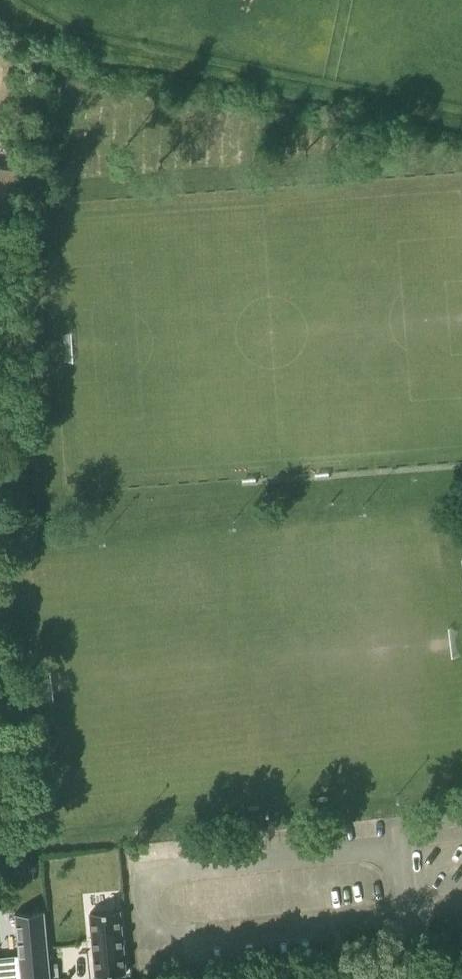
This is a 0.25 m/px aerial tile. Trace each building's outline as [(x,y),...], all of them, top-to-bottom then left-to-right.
[(42,960),(41,864),(10,866),(10,925),(0,926),(0,960),(41,959),(42,960)] [(92,972),(104,978),(134,976),(132,890),(91,891),(92,972)]
